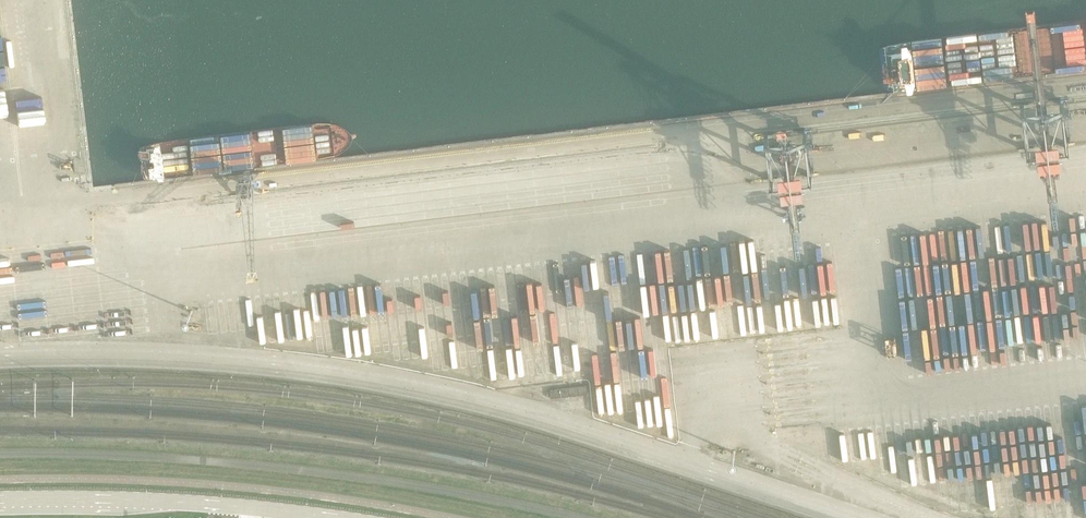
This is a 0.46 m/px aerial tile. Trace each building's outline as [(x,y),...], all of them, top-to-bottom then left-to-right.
[(24,10),(25,16),(49,11),(48,5),(24,10)] [(641,252),(579,262),(580,272),(582,286),(617,281),(620,296),(642,293),(640,282),(677,276),(674,260),(655,263),(654,258),(642,260),(641,252)] [(1028,353),(994,344),(989,368),(1022,376),(1028,353)] [(587,394),(586,386),(550,391),(551,399),(587,394)]
